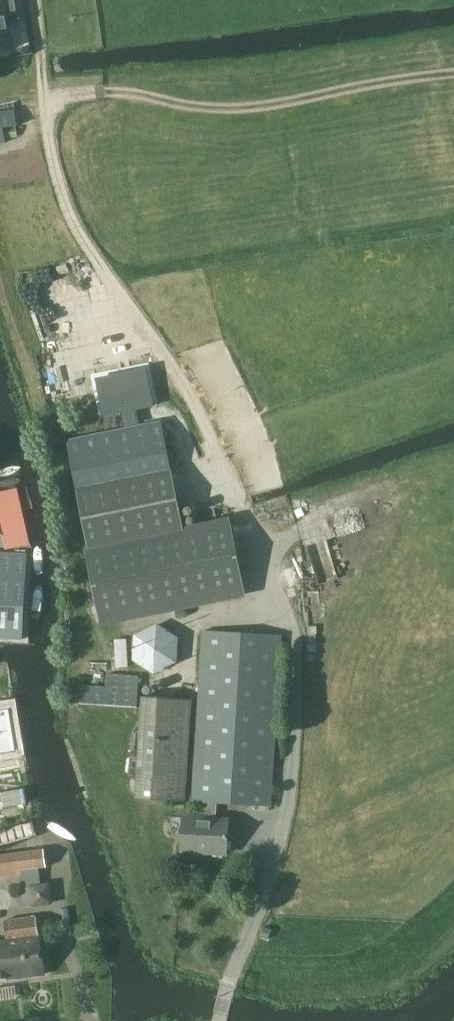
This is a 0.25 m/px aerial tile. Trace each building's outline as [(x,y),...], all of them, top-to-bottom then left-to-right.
[(13,48),(8,24),(18,22),(14,0),(2,0),(3,5),(0,6),(0,50),(13,48)] [(135,381),(95,389),(99,412),(126,407),(132,406),(141,404),(158,401),(150,361),(132,365),(135,381)] [(66,440),(88,548),(184,529),(162,420),(66,440)] [(16,488),(0,491),(0,536),(4,535),(7,548),(29,543),(16,488)] [(184,529),(88,548),(103,621),(245,592),(231,521),(184,531),(184,529)] [(22,639),(26,553),(0,552),(0,638),(22,639)] [(180,626),(135,625),(134,664),(178,666),(180,626)] [(203,630),(192,801),(199,801),(217,802),(270,806),(281,635),(203,630)] [(117,663),(128,663),(128,636),(117,636),(117,663)] [(80,703),(105,705),(137,707),(139,674),(107,672),(106,685),(81,684),(80,703)] [(191,699),(141,696),(135,797),(185,800),(191,699)] [(216,818),(217,802),(199,801),(198,817),(182,816),(181,850),(226,852),(228,818),(216,818)] [(21,907),(52,903),(49,883),(41,884),(40,880),(39,868),(47,867),(44,848),(0,854),(0,876),(21,873),(23,886),(19,887),(21,907)] [(45,974),(37,915),(4,920),(7,939),(0,940),(0,981),(45,974)]
